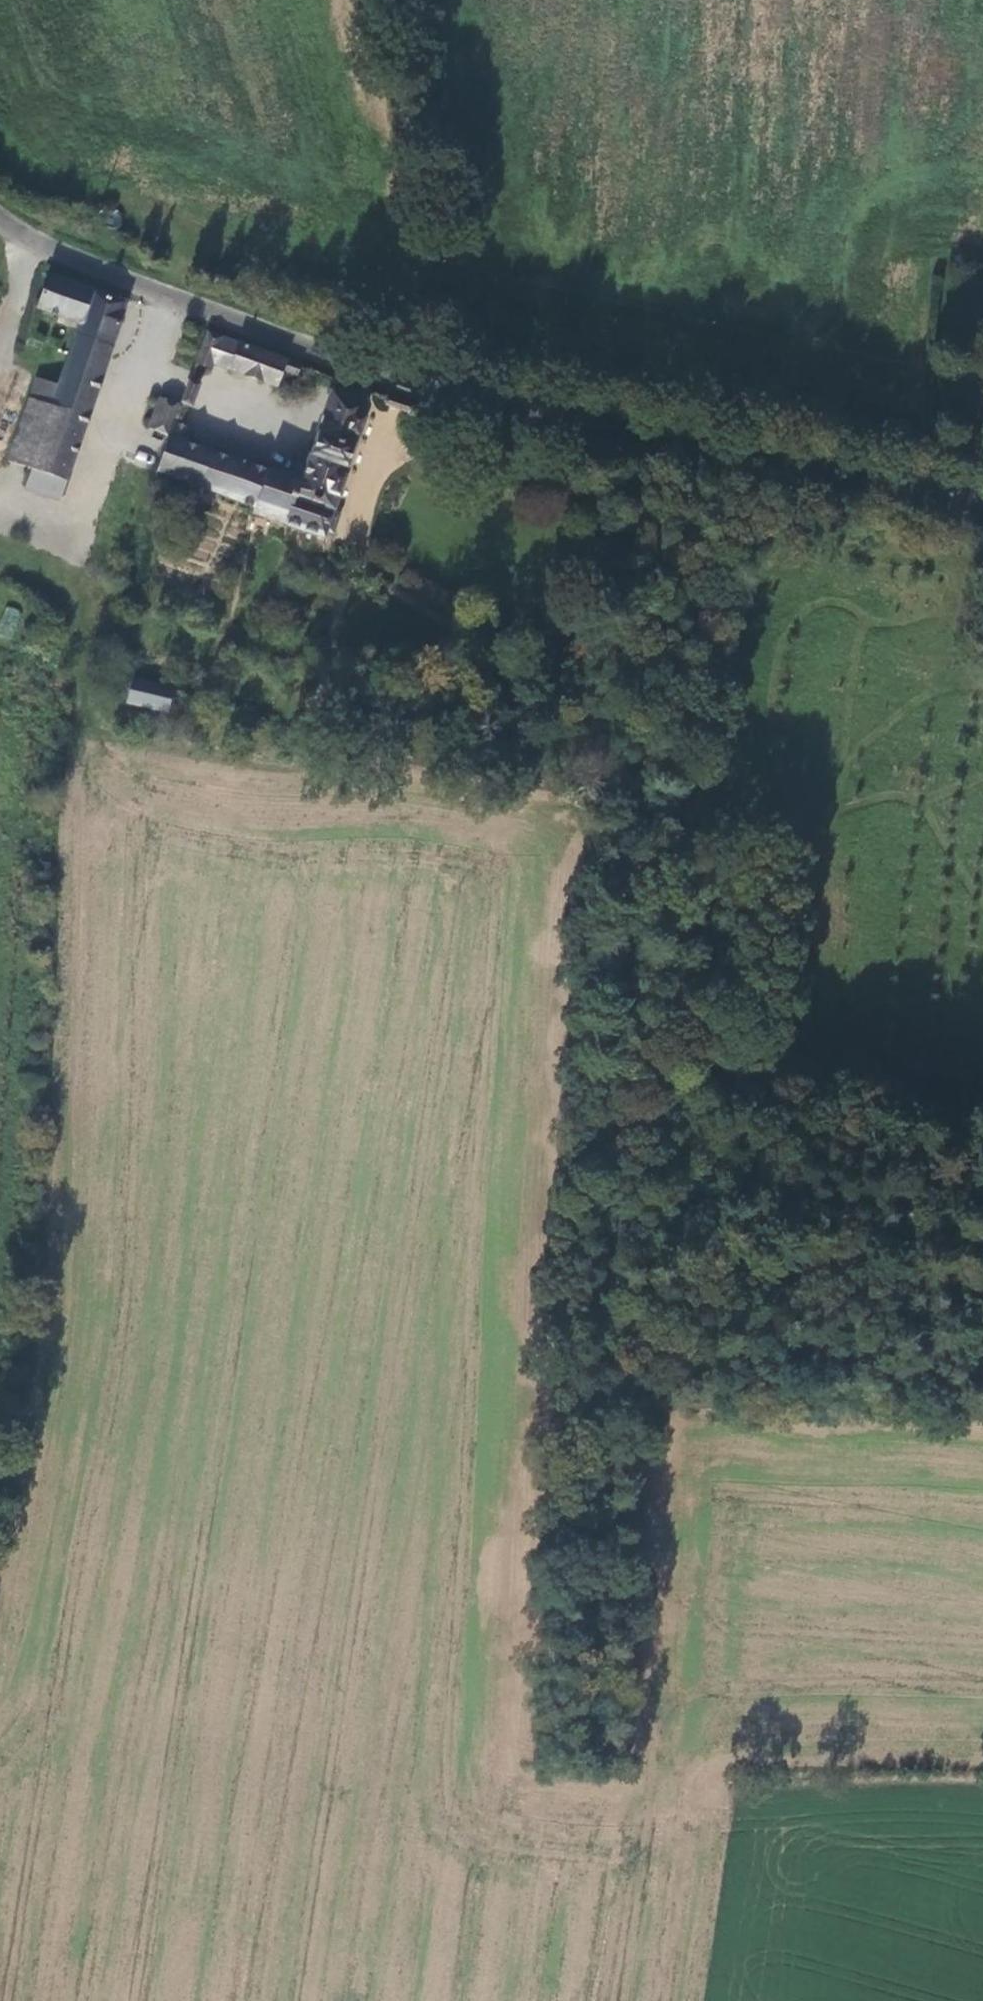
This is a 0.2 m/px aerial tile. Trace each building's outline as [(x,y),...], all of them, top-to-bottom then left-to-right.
[(60,503),(126,303),(49,276),(40,309),(67,319),(66,326),(79,332),(62,388),(36,380),(10,464),(32,471),(26,492),(60,503)] [(297,378),(300,367),(207,334),(195,365),(210,370),(213,363),(276,387),(283,371),(297,378)] [(171,435),(158,472),(154,483),(167,488),(172,477),(254,506),(253,514),(323,540),(325,533),(331,534),(337,516),(332,513),(366,408),(330,392),(299,485),(184,443),(189,428),(175,424),(181,406),(163,401),(152,429),(171,435)] [(158,472),(171,435),(152,429),(141,466),(158,472)] [(20,610),(4,605),(0,621),(0,637),(12,640),(20,610)] [(163,712),(167,698),(169,687),(135,680),(129,703),(163,712)] [(680,944),(683,923),(673,921),(670,942),(680,944)]
